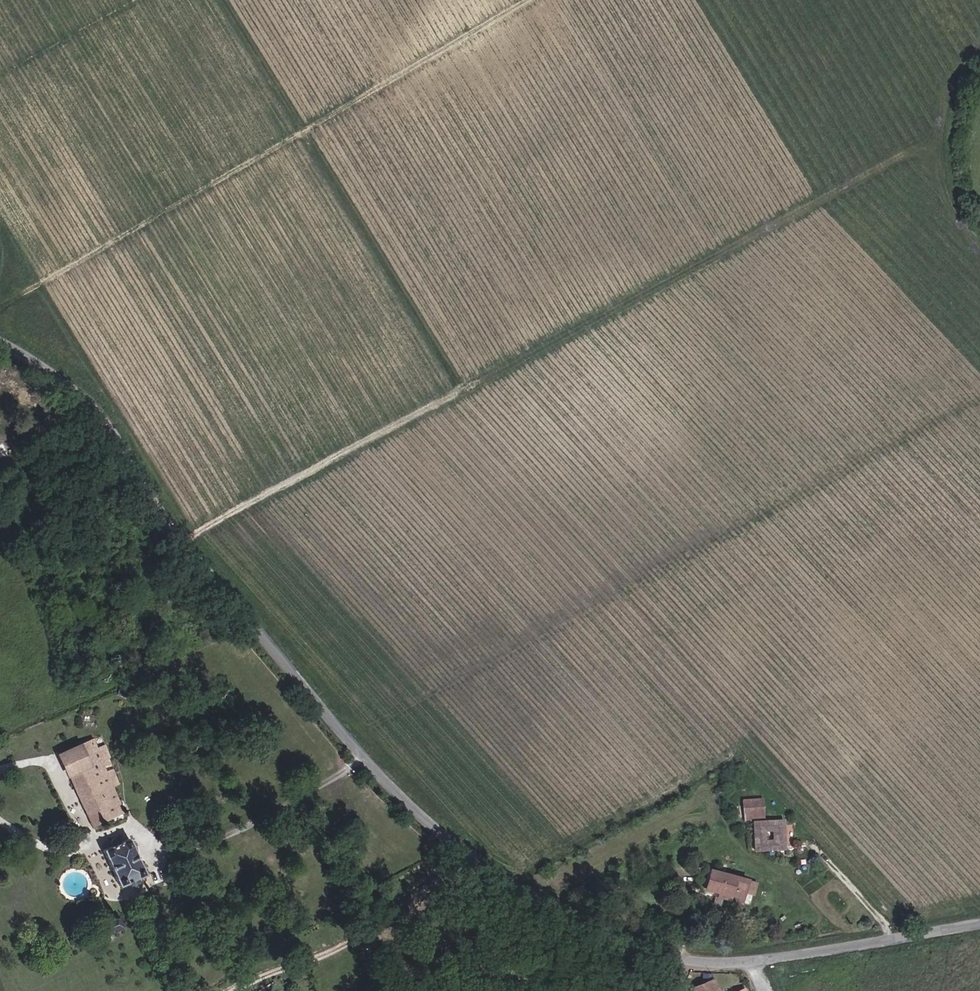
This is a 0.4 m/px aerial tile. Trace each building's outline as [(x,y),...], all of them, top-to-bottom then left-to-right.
[(132,700),(134,693),(123,689),(120,696),(132,700)] [(113,769),(105,772),(104,766),(110,764),(107,757),(109,756),(105,745),(96,748),(93,739),(59,754),(93,826),(123,813),(112,787),(118,784),(113,769)] [(762,807),(762,799),(743,800),(744,808),(762,807)] [(762,818),(762,807),(744,808),(744,819),(762,818)] [(782,821),(753,821),(753,850),(782,849),(782,821)] [(141,868),(140,867),(132,848),(132,846),(129,840),(121,843),(119,839),(118,839),(116,838),(112,839),(111,843),(112,847),(104,850),(106,858),(108,859),(116,878),(115,879),(119,886),(127,882),(129,885),(132,887),(136,886),(138,882),(136,878),(144,875),(141,868)] [(741,902),(744,891),(747,880),(709,869),(704,888),(729,895),(728,898),(741,902)] [(744,891),(752,893),(754,882),(747,880),(744,891)] [(713,980),(689,989),(690,990),(717,990),(713,980)]
